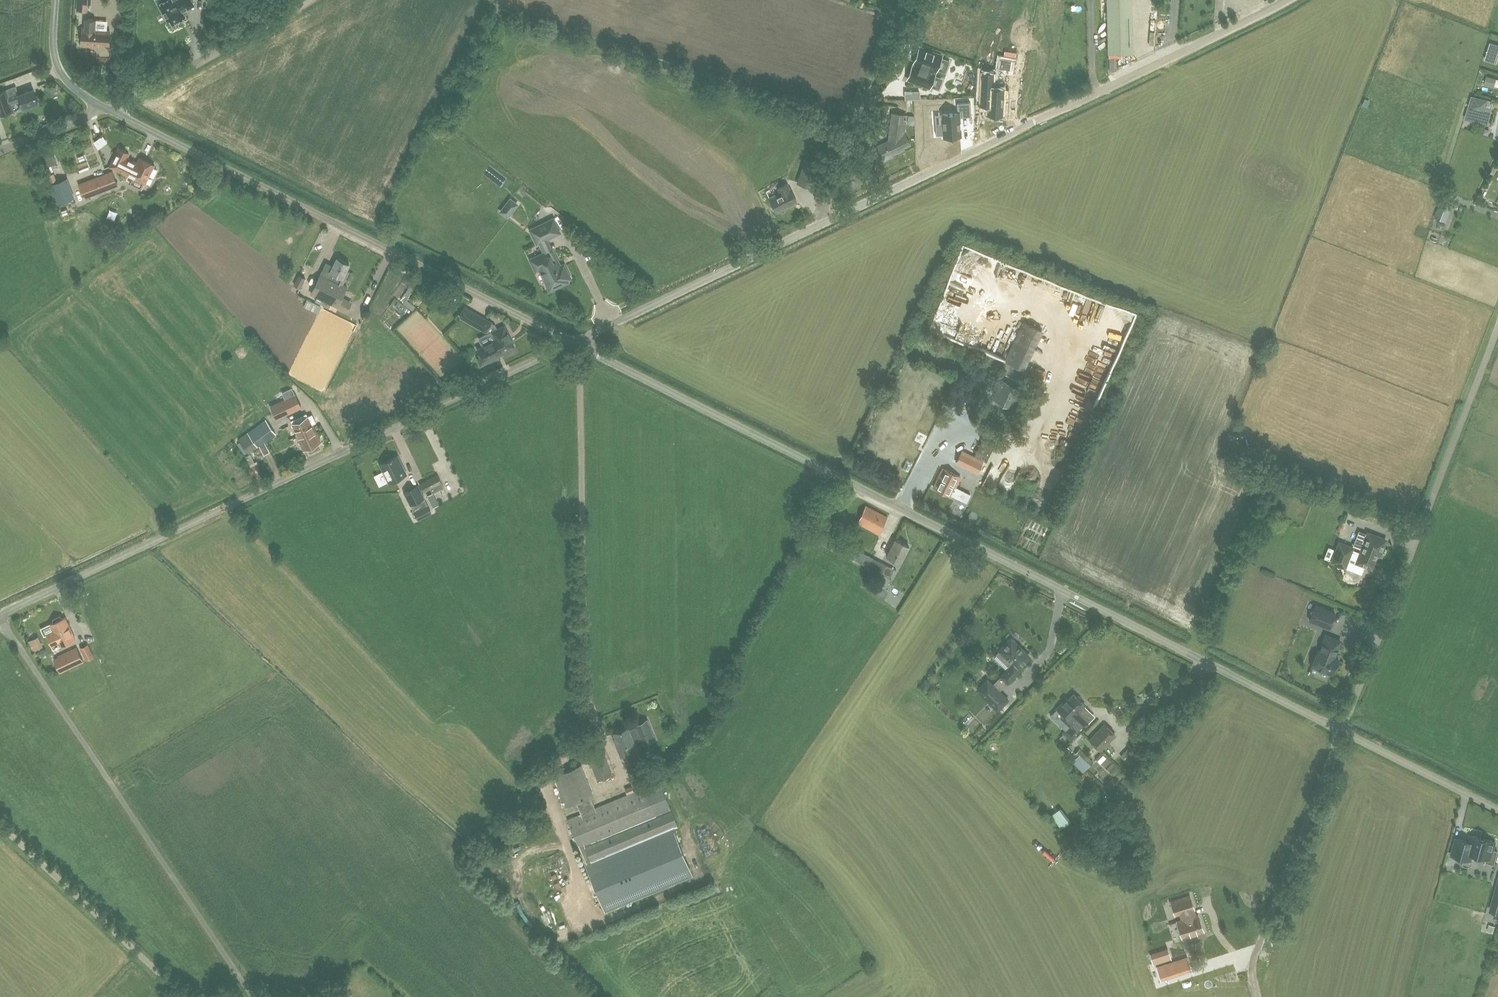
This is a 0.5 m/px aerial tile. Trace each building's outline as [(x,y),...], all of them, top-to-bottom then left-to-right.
[(96,3),(96,0),(82,0),(82,12),(89,12),(89,3),(96,3)] [(187,9),(194,5),(191,0),(167,0),(168,2),(160,6),(168,21),(170,19),(171,21),(170,21),(172,25),(179,21),(179,20),(185,17),(182,11),(187,9)] [(95,29),(96,20),(96,19),(85,18),(85,27),(83,27),(82,46),(109,47),(110,30),(95,29)] [(1497,54),(1497,45),(1491,43),(1486,59),(1496,62),(1497,54)] [(912,65),(907,78),(930,87),(935,74),(933,73),(934,70),(936,70),(942,55),(919,47),(914,62),(917,63),(915,67),(912,65)] [(981,71),(980,91),(979,104),(987,104),(986,113),(1003,114),(1004,101),(1009,101),(1009,88),(1005,88),(994,88),(994,72),(981,71)] [(14,111),(11,104),(21,101),(24,110),(39,104),(33,89),(9,98),(6,90),(0,92),(0,116),(14,111)] [(1491,111),(1485,110),(1487,100),(1475,97),(1470,114),(1469,113),(1468,119),(1487,124),(1491,111)] [(943,124),(935,124),(936,135),(944,134),(944,136),(960,135),(959,117),(971,116),(970,102),(957,103),(957,112),(942,113),(942,114),(943,124)] [(879,107),(877,119),(885,120),(887,108),(879,107)] [(888,140),(878,145),(884,160),(892,156),(891,155),(901,150),(900,148),(910,144),(905,133),(904,133),(906,119),(892,117),(888,140)] [(119,148),(110,166),(118,169),(133,177),(130,183),(142,189),(145,183),(150,174),(153,176),(157,169),(153,167),(155,164),(140,157),(138,163),(127,157),(129,153),(119,148)] [(57,163),(54,155),(40,160),(43,169),(57,163)] [(805,160),(798,182),(812,187),(820,164),(805,160)] [(113,171),(111,172),(79,184),(84,197),(118,184),(113,171)] [(67,178),(48,186),(55,205),(75,197),(67,178)] [(790,189),(787,183),(779,187),(781,193),(770,199),(776,211),(797,201),(791,189),(790,189)] [(1446,221),(1453,202),(1443,198),(1435,217),(1446,221)] [(517,204),(511,199),(501,211),(508,216),(517,204)] [(538,221),(541,226),(532,230),(538,242),(559,232),(553,220),(544,224),(542,219),(538,221)] [(552,248),(543,252),(529,259),(535,272),(539,270),(549,292),(570,282),(569,280),(573,279),(565,262),(561,264),(553,247),(552,248)] [(342,284),(345,279),(349,271),(346,270),(349,264),(338,258),(330,272),(331,272),(328,277),(321,273),(310,294),(317,297),(315,301),(329,307),(331,303),(337,306),(347,287),(342,284)] [(305,278),(299,275),(294,284),(300,288),(305,278)] [(301,287),(305,289),(310,279),(306,277),(301,287)] [(450,292),(447,298),(454,302),(457,296),(450,292)] [(320,305),(313,302),(310,309),(317,312),(320,305)] [(503,326),(497,329),(495,324),(465,307),(459,316),(488,333),(492,331),(496,338),(484,344),(485,345),(478,349),(481,355),(479,356),(478,358),(479,360),(479,362),(481,363),(482,364),(484,364),(486,363),(488,362),(489,360),(503,353),(503,352),(515,346),(508,332),(507,333),(503,326)] [(1033,399),(1038,389),(1046,371),(1035,366),(1035,367),(1028,363),(1025,370),(1023,369),(1043,328),(1025,320),(1006,359),(1000,371),(1026,384),(1022,394),(1033,399)] [(992,370),(994,365),(997,358),(984,351),(980,358),(990,363),(988,368),(980,364),(976,374),(988,380),(992,370)] [(1012,407),(1020,390),(1003,381),(994,398),(996,402),(1008,408),(1012,407)] [(295,394),(286,399),(271,406),(277,418),(301,407),(295,394)] [(987,418),(989,413),(981,410),(979,414),(987,418)] [(312,423),(311,423),(308,417),(306,414),(292,421),(293,423),(293,424),(293,426),(294,429),(296,429),(298,434),(297,435),(300,441),(300,443),(301,446),(303,446),(304,449),(321,442),(312,423)] [(238,439),(243,445),(240,447),(244,453),(247,451),(249,453),(276,433),(265,419),(238,439)] [(982,438),(975,454),(985,460),(993,444),(982,438)] [(978,472),(980,473),(981,473),(987,463),(983,461),(963,451),(957,462),(977,472),(978,472)] [(254,462),(250,454),(246,456),(250,464),(254,462)] [(407,474),(398,455),(380,464),(389,482),(407,474)] [(259,470),(256,464),(248,468),(252,474),(259,470)] [(967,502),(970,494),(956,487),(961,477),(944,468),(934,487),(951,496),(952,494),(967,502)] [(444,487),(438,475),(420,484),(424,491),(430,487),(433,492),(444,487)] [(404,491),(414,512),(418,520),(432,513),(425,498),(418,484),(404,491)] [(1325,493),(1317,491),(1315,498),(1322,501),(1325,493)] [(879,534),(887,517),(866,506),(857,522),(879,534)] [(1382,548),(1386,539),(1368,532),(1360,552),(1352,549),(1353,547),(1339,542),(1331,562),(1345,567),(1349,557),(1357,560),(1356,562),(1364,565),(1365,567),(1369,568),(1370,568),(1371,568),(1377,553),(1380,554),(1380,553),(1382,553),(1383,549),(1382,548)] [(887,555),(901,563),(909,546),(895,539),(887,555)] [(887,564),(874,558),(869,556),(865,563),(870,565),(869,567),(882,573),(887,564)] [(888,600),(901,608),(904,602),(892,594),(888,600)] [(1329,627),(1335,612),(1315,605),(1310,620),(1329,627)] [(53,619),(53,622),(50,623),(50,624),(41,628),(44,635),(46,634),(53,649),(75,638),(65,616),(62,617),(60,616),(53,619)] [(1337,667),(1339,663),(1338,661),(1339,659),(1334,657),(1341,640),(1326,635),(1319,652),(1317,651),(1311,666),(1333,674),(1335,668),(1337,667)] [(1006,644),(1000,650),(1007,657),(1006,659),(1006,663),(1009,666),(1001,675),(1008,682),(1020,670),(1020,668),(1019,667),(1029,656),(1016,644),(1016,642),(1013,639),(1009,639),(1006,642),(1006,644)] [(81,647),(86,660),(93,656),(88,644),(81,647)] [(59,657),(54,659),(60,672),(84,661),(77,647),(58,656),(59,657)] [(1008,699),(1000,691),(987,679),(977,689),(998,710),(1008,699)] [(1081,716),(1078,719),(1075,715),(1085,704),(1074,694),(1069,699),(1067,698),(1057,708),(1058,709),(1059,707),(1066,714),(1062,718),(1071,726),(1067,731),(1074,738),(1088,723),(1081,716)] [(616,738),(614,739),(621,756),(628,754),(625,746),(634,742),(633,741),(641,738),(643,743),(654,738),(647,720),(635,724),(637,728),(629,731),(627,727),(614,732),(616,738)] [(1105,724),(1092,738),(1090,740),(1100,750),(1115,734),(1105,724)] [(598,780),(612,775),(600,746),(586,751),(598,780)] [(1093,761),(1083,750),(1077,756),(1072,761),(1082,772),(1093,761)] [(1111,785),(1125,768),(1107,753),(1093,769),(1111,785)] [(581,849),(586,862),(585,862),(606,911),(691,875),(672,827),(677,824),(659,781),(595,808),(591,797),(593,795),(581,765),(554,776),(567,807),(577,803),(581,814),(568,819),(580,849),(581,849)] [(546,827),(555,823),(552,815),(542,819),(546,827)] [(1471,859),(1472,857),(1480,859),(1481,855),(1487,857),(1486,862),(1494,864),(1497,851),(1493,850),(1495,841),(1470,834),(1468,841),(1456,838),(1452,854),(1471,859)] [(1086,849),(1090,854),(1097,847),(1093,842),(1086,849)] [(561,872),(556,873),(559,887),(564,885),(561,872)] [(1190,895),(1171,901),(1175,914),(1180,913),(1182,919),(1177,921),(1179,928),(1180,927),(1183,935),(1181,935),(1182,937),(1203,930),(1198,914),(1195,915),(1193,909),(1194,908),(1190,895)] [(560,924),(567,923),(563,910),(556,912),(560,924)] [(1159,964),(1156,953),(1150,955),(1153,965),(1159,964)] [(1161,979),(1181,972),(1191,969),(1189,963),(1187,957),(1157,967),(1161,979)]
